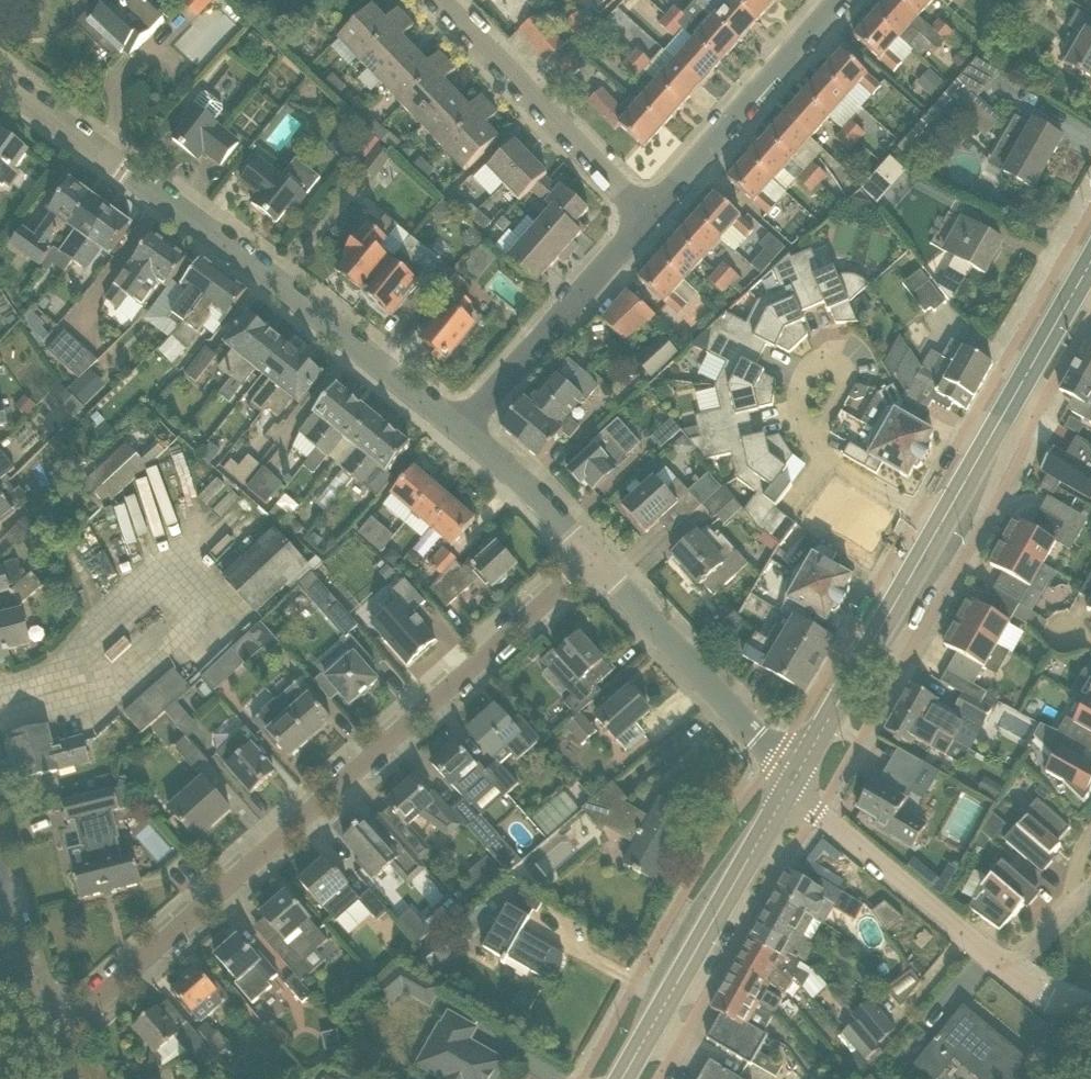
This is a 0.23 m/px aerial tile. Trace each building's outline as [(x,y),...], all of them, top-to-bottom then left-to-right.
[(76,28),(96,46),(103,38),(122,55),(126,51),(131,56),(164,20),(158,14),(162,10),(150,0),(134,0),(125,9),(118,3),(117,4),(112,0),(101,0),(76,28)] [(183,3),(197,17),(214,0),(186,0),(183,3)] [(608,0),(591,0),(598,8),(608,0)] [(758,21),(735,0),(707,0),(701,6),(700,7),(713,18),(739,42),(758,21)] [(758,21),(777,0),(735,0),(758,21)] [(874,16),(909,46),(922,57),(932,45),(939,50),(939,51),(948,59),(956,51),(948,43),(932,29),(933,28),(920,17),(919,17),(900,0),(888,0),(874,16)] [(919,17),(920,17),(934,0),(900,0),(919,17)] [(386,20),(373,6),(339,40),(360,61),(406,17),(398,9),(386,20)] [(686,17),(674,7),(667,16),(678,25),(686,17)] [(588,8),(582,13),(590,23),(596,18),(588,8)] [(1083,35),(1066,65),(1090,79),(1090,18),(1078,10),(1069,27),(1083,35)] [(576,35),(590,23),(582,13),(580,11),(566,24),(576,35)] [(521,29),(530,40),(549,24),(540,13),(521,29)] [(660,24),(675,37),(682,29),(678,25),(667,16),(660,24)] [(874,16),(855,37),(895,72),(903,63),(898,59),(909,46),(874,16)] [(415,26),(406,17),(360,61),(381,83),(415,50),(403,37),(415,26)] [(686,17),(678,25),(682,29),(695,40),(720,63),(739,42),(713,18),(702,30),(686,17)] [(932,29),(948,43),(955,35),(939,20),(933,28),(932,29)] [(530,40),(538,50),(556,34),(549,24),(530,40)] [(538,50),(547,60),(565,45),(556,34),(538,50)] [(695,40),(688,48),(677,61),(676,62),(702,84),(720,63),(695,40)] [(645,72),(652,63),(638,49),(630,58),(645,72)] [(428,64),(415,50),(381,83),(403,105),(448,61),(440,53),(428,64)] [(874,95),(881,87),(842,52),(823,74),(849,97),(861,83),(874,95)] [(961,68),(969,59),(962,52),(953,61),(961,68)] [(561,63),(573,77),(582,69),(569,55),(561,63)] [(986,136),(988,134),(1002,118),(979,97),(1002,71),(979,57),(899,148),(919,165),(963,115),(986,136)] [(638,80),(645,72),(630,58),(628,60),(623,66),(623,67),(638,80)] [(456,70),(448,61),(403,105),(424,127),(457,95),(444,81),(456,70)] [(676,62),(657,83),(683,106),(702,84),(676,62)] [(946,83),(932,70),(919,84),(933,97),(946,83)] [(327,82),(334,88),(340,81),(334,74),(327,82)] [(830,118),(849,97),(823,74),(804,95),(830,118)] [(347,87),(340,81),(334,88),(340,94),(347,87)] [(657,83),(639,104),(664,127),(683,106),(657,83)] [(602,89),(589,101),(616,130),(620,125),(646,148),(664,127),(639,104),(628,115),(621,108),(602,89)] [(193,105),(180,121),(185,125),(174,140),(199,159),(205,152),(221,165),(239,143),(216,126),(217,125),(215,123),(224,111),(224,106),(208,93),(203,93),(193,105)] [(470,108),(457,95),(424,127),(445,149),(490,105),(482,96),(470,108)] [(811,139),(830,118),(804,95),(785,116),(811,139)] [(467,171),(499,139),(486,125),(498,114),(490,105),(445,149),(467,171)] [(766,137),(792,160),(811,139),(785,116),(766,137)] [(988,164),(1005,174),(1033,190),(1064,138),(1035,121),(1033,126),(1016,116),(988,164)] [(866,134),(851,121),(843,130),(858,143),(866,134)] [(370,128),(377,134),(383,128),(376,122),(370,128)] [(390,134),(383,128),(377,134),(384,141),(390,134)] [(3,186),(4,184),(9,187),(19,173),(15,170),(29,151),(1,130),(0,130),(0,184),(3,186)] [(843,130),(836,138),(851,151),(858,143),(843,130)] [(344,159),(355,145),(342,134),(330,148),(344,159)] [(367,159),(382,141),(373,134),(358,151),(367,159)] [(774,181),(792,160),(766,137),(748,158),(774,181)] [(409,159),(417,151),(409,142),(401,150),(409,159)] [(524,150),(516,142),(489,168),(504,184),(537,154),(529,145),(524,150)] [(380,146),(361,170),(373,180),(393,156),(380,146)] [(504,184),(520,201),(521,202),(531,191),(539,198),(552,183),(545,177),(548,175),(540,166),(545,162),(537,154),(504,184)] [(863,188),(874,198),(904,165),(892,155),(863,188)] [(415,165),(422,171),(428,164),(422,158),(415,165)] [(748,158),(729,180),(768,215),(776,206),(762,194),(774,181),(748,158)] [(289,208),(294,212),(307,196),(307,195),(321,178),(297,159),(283,177),(282,176),(281,177),(259,160),(242,181),(258,195),(252,202),(277,222),(289,208)] [(813,163),(805,172),(820,185),(828,176),(813,163)] [(435,171),(428,164),(422,171),(428,178),(435,171)] [(813,193),(820,185),(805,172),(798,179),(813,193)] [(92,197),(72,182),(51,212),(54,214),(36,239),(23,230),(11,245),(41,267),(53,251),(49,248),(67,224),(70,227),(92,197)] [(552,183),(539,198),(546,204),(547,203),(552,208),(551,209),(580,235),(586,228),(579,221),(589,209),(562,186),(559,189),(552,183)] [(722,239),(735,251),(746,239),(755,229),(715,195),(696,216),(722,239)] [(61,252),(75,262),(112,211),(92,197),(70,227),(77,231),(61,252)] [(866,217),(870,203),(854,199),(850,213),(866,217)] [(473,220),(480,211),(469,201),(461,209),(473,220)] [(450,222),(455,215),(456,214),(443,203),(433,215),(442,223),(450,222)] [(538,224),(538,225),(572,254),(579,246),(574,241),(580,235),(551,209),(538,224)] [(75,262),(75,263),(87,272),(103,250),(110,255),(132,226),(112,211),(75,262)] [(480,211),(473,220),(485,230),(493,222),(480,211)] [(505,232),(512,224),(504,216),(497,225),(505,232)] [(703,261),(722,239),(696,216),(677,238),(703,261)] [(341,273),(366,293),(412,238),(386,218),(378,227),(373,223),(345,259),(349,263),(341,273)] [(986,274),(1003,242),(964,220),(946,251),(958,258),(953,267),(968,275),(974,267),(986,274)] [(538,225),(523,242),(552,267),(559,259),(564,263),(572,254),(538,225)] [(473,227),(466,236),(466,242),(476,250),(486,239),(473,227)] [(189,259),(154,233),(134,261),(162,282),(162,283),(168,288),(189,259)] [(764,250),(775,260),(786,248),(770,234),(759,245),(764,250)] [(419,285),(436,299),(437,298),(456,274),(426,250),(412,238),(366,293),(392,315),(409,293),(411,295),(419,285)] [(703,261),(677,238),(659,258),(685,281),(703,261)] [(508,259),(542,288),(550,279),(545,275),(552,267),(523,242),(508,259)] [(792,259),(813,307),(825,302),(829,312),(831,311),(837,323),(859,322),(850,303),(869,285),(866,282),(859,277),(850,275),(844,276),(838,277),(835,269),(822,274),(812,250),(792,259)] [(759,302),(799,344),(808,335),(803,323),(806,321),(801,312),(813,307),(792,259),(791,255),(774,270),(783,291),(759,302)] [(659,258),(640,280),(679,315),(687,306),(682,302),(694,288),(685,281),(659,258)] [(196,313),(225,275),(203,259),(183,287),(188,290),(168,318),(181,328),(196,313)] [(134,261),(107,299),(133,319),(144,304),(145,305),(162,283),(162,282),(134,261)] [(741,276),(725,263),(718,272),(732,284),(741,276)] [(935,312),(948,301),(923,269),(903,284),(926,313),(932,308),(935,312)] [(724,293),(732,284),(718,272),(710,280),(724,293)] [(456,274),(437,298),(447,306),(466,282),(456,274)] [(228,319),(248,291),(225,275),(196,313),(181,328),(161,350),(168,359),(173,364),(187,352),(212,317),(208,314),(213,308),(228,319)] [(657,317),(646,307),(629,292),(603,321),(626,341),(657,317)] [(873,308),(865,295),(853,304),(860,318),(873,308)] [(445,365),(483,318),(470,308),(471,306),(460,297),(425,341),(437,351),(433,355),(445,365)] [(713,331),(762,356),(767,344),(776,349),(778,346),(790,353),(799,344),(759,302),(747,324),(727,314),(711,329),(713,330),(713,331)] [(984,318),(980,308),(969,312),(973,322),(984,318)] [(34,312),(27,321),(32,330),(44,341),(50,335),(39,322),(38,321),(40,318),(34,312)] [(269,331),(250,315),(226,344),(233,350),(219,367),(232,377),(269,331)] [(713,331),(713,330),(711,329),(710,329),(699,338),(696,341),(692,345),(708,353),(710,344),(713,331)] [(61,361),(79,342),(67,331),(50,351),(61,361)] [(233,378),(242,386),(256,369),(263,374),(287,345),(269,331),(232,377),(233,378)] [(677,340),(686,350),(692,345),(696,341),(687,331),(677,340)] [(717,386),(775,393),(776,380),(764,374),(765,371),(756,367),(762,356),(713,331),(710,344),(708,353),(711,354),(728,363),(718,383),(717,386)] [(636,362),(651,379),(678,354),(662,337),(636,362)] [(993,364),(981,357),(978,355),(981,350),(967,342),(964,347),(952,340),(943,356),(931,350),(922,369),(921,370),(974,399),(993,364)] [(80,377),(100,360),(79,342),(61,361),(80,377)] [(1090,386),(1090,344),(1088,342),(1070,373),(1090,386)] [(287,345),(263,374),(270,380),(256,396),(257,397),(252,404),(262,412),(268,406),(267,406),(305,359),(287,345)] [(218,356),(207,347),(186,373),(197,382),(218,356)] [(954,403),(965,410),(967,411),(974,399),(921,370),(922,369),(910,349),(897,374),(906,393),(909,395),(905,401),(927,413),(933,401),(950,410),(954,403)] [(300,404),(324,375),(305,359),(267,406),(268,406),(279,415),(293,398),(300,404)] [(588,372),(570,386),(569,386),(521,444),(541,461),(564,433),(571,438),(581,426),(568,416),(583,398),(587,402),(599,387),(588,372)] [(1061,390),(1074,398),(1067,409),(1073,412),(1090,423),(1090,386),(1070,373),(1061,390)] [(525,400),(511,417),(502,428),(521,444),(569,386),(555,374),(530,404),(525,400)] [(99,393),(83,376),(69,390),(85,406),(99,393)] [(242,386),(233,378),(219,394),(230,402),(242,386)] [(63,406),(72,396),(61,383),(50,394),(63,406)] [(865,399),(869,387),(860,385),(859,385),(859,384),(858,384),(857,384),(857,385),(856,385),(855,385),(855,386),(855,387),(849,397),(856,401),(865,399)] [(931,453),(930,452),(932,445),(929,443),(934,433),(898,412),(904,401),(894,384),(878,393),(862,422),(874,429),(927,459),(931,453)] [(356,402),(337,386),(299,433),(294,447),(309,459),(356,402)] [(699,426),(702,438),(753,426),(750,413),(760,411),(760,408),(773,405),(775,393),(717,386),(718,389),(722,411),(703,415),(697,417),(699,426)] [(28,417),(37,406),(26,396),(16,407),(28,417)] [(314,473),(329,455),(337,462),(374,416),(356,402),(309,459),(304,465),(314,473)] [(8,424),(4,406),(0,407),(0,426),(8,424)] [(105,420),(98,412),(91,418),(99,426),(105,420)] [(337,462),(336,464),(354,479),(393,431),(374,416),(337,462)] [(1065,427),(1079,435),(1084,425),(1070,418),(1065,427)] [(585,481),(594,491),(617,470),(612,465),(624,454),(627,457),(641,444),(619,420),(605,432),(592,444),(595,447),(569,471),(581,485),(585,481)] [(672,420),(652,438),(661,449),(682,430),(672,420)] [(684,430),(691,440),(702,438),(699,426),(684,430)] [(738,478),(787,446),(780,435),(767,438),(766,435),(756,438),(753,426),(702,438),(691,440),(706,459),(732,453),(738,478)] [(918,470),(923,465),(924,465),(927,459),(874,429),(868,453),(850,443),(844,455),(877,474),(883,464),(909,478),(914,468),(918,470)] [(363,486),(379,466),(389,473),(411,446),(393,431),(354,479),(363,486)] [(1049,475),(1042,487),(1050,496),(1059,487),(1062,482),(1090,498),(1090,445),(1089,444),(1090,443),(1078,436),(1068,454),(1055,447),(1042,471),(1049,475)] [(90,498),(101,510),(165,451),(155,440),(139,454),(130,443),(81,487),(91,498),(90,498)] [(213,459),(221,450),(212,443),(204,452),(213,459)] [(760,530),(776,508),(793,485),(782,477),(788,469),(786,467),(794,456),(787,446),(738,478),(759,493),(746,511),(760,530)] [(16,490),(10,481),(12,480),(8,475),(16,469),(0,448),(0,504),(16,490)] [(240,467),(232,460),(225,468),(244,485),(261,465),(250,456),(240,467)] [(157,499),(146,503),(151,517),(162,513),(168,528),(178,524),(157,468),(147,472),(157,499)] [(267,503),(283,484),(275,478),(276,477),(264,468),(248,488),(267,503)] [(437,486),(415,468),(392,495),(414,514),(437,486)] [(689,491),(678,479),(666,490),(655,477),(623,507),(646,533),(678,505),(689,518),(703,505),(722,488),(708,473),(689,491)] [(214,502),(230,484),(220,475),(204,494),(214,502)] [(343,476),(336,486),(343,492),(350,483),(343,476)] [(846,528),(863,499),(835,482),(818,512),(846,528)] [(414,514),(432,529),(455,502),(437,486),(414,514)] [(725,525),(743,508),(725,486),(703,505),(715,518),(717,516),(725,525)] [(21,487),(16,490),(0,504),(0,525),(31,501),(21,487)] [(863,499),(846,528),(875,544),(891,515),(863,499)] [(453,547),(476,520),(455,502),(432,529),(453,547)] [(305,528),(291,517),(278,505),(270,513),(284,525),(298,536),(305,528)] [(776,508),(760,530),(770,538),(786,516),(776,508)] [(1004,542),(1044,565),(1057,542),(1065,524),(1039,509),(1029,527),(1017,519),(1004,542)] [(770,538),(780,545),(781,546),(797,525),(786,516),(770,538)] [(368,541),(382,525),(373,517),(359,533),(368,541)] [(25,520),(5,538),(15,548),(35,529),(25,520)] [(715,596),(731,581),(749,565),(726,540),(721,544),(708,529),(699,537),(697,534),(674,556),(701,585),(703,583),(715,596)] [(277,530),(242,563),(225,577),(257,613),(260,610),(264,615),(285,596),(311,573),(315,570),(323,562),(318,556),(309,565),(277,530)] [(323,540),(315,533),(311,539),(318,545),(323,540)] [(1031,588),(1044,565),(1004,542),(991,565),(1004,572),(994,590),(1020,604),(1030,587),(1031,588)] [(475,565),(472,562),(464,569),(456,562),(456,561),(443,576),(431,589),(447,607),(482,575),(493,588),(517,566),(498,544),(475,565)] [(792,572),(792,573),(846,603),(849,597),(848,596),(850,589),(847,587),(852,577),(831,565),(837,553),(821,544),(792,572)] [(444,548),(430,564),(431,565),(443,576),(456,561),(456,562),(458,560),(444,548)] [(0,571),(0,594),(9,591),(8,588),(17,585),(23,579),(18,560),(1,565),(2,570),(0,571)] [(387,581),(395,572),(387,564),(379,573),(387,581)] [(21,605),(44,586),(34,573),(11,593),(21,605)] [(797,621),(811,629),(816,619),(817,616),(827,622),(833,612),(836,614),(841,609),(842,609),(846,603),(792,573),(782,612),(796,621),(797,620),(797,621)] [(1080,594),(1090,600),(1090,575),(1080,594)] [(374,625),(409,664),(437,639),(414,613),(427,601),(407,578),(393,591),(401,601),(374,625)] [(347,635),(360,623),(320,580),(307,592),(347,635)] [(1010,622),(1013,616),(1030,625),(1037,614),(1020,604),(994,590),(984,607),(971,600),(958,622),(998,645),(1011,623),(1010,622)] [(704,630),(706,633),(715,643),(742,620),(730,607),(704,630)] [(0,618),(0,659),(10,656),(9,650),(31,644),(23,612),(0,618)] [(769,640),(787,650),(805,660),(807,656),(822,664),(834,643),(811,629),(797,621),(788,636),(776,629),(769,640)] [(984,668),(997,675),(1010,652),(998,645),(958,622),(945,645),(958,652),(948,670),(974,685),(984,668)] [(251,635),(277,663),(288,652),(263,625),(251,635)] [(757,634),(750,645),(744,656),(805,692),(822,664),(807,656),(805,660),(787,650),(769,640),(769,641),(757,634)] [(554,650),(541,661),(559,680),(570,692),(587,676),(597,687),(614,672),(580,635),(558,655),(554,650)] [(368,669),(354,653),(326,677),(351,705),(378,680),(368,669)] [(215,691),(230,678),(217,665),(203,678),(215,691)] [(192,688),(174,669),(125,713),(143,733),(166,712),(177,702),(192,688)] [(320,708),(323,706),(300,680),(278,701),(280,703),(312,739),(332,721),(320,708)] [(957,706),(950,717),(934,708),(939,700),(912,685),(898,709),(952,739),(971,750),(986,723),(957,706)] [(605,714),(598,720),(626,751),(644,735),(635,725),(650,712),(630,690),(618,701),(613,696),(599,708),(601,709),(605,714)] [(964,693),(957,706),(986,723),(993,709),(964,693)] [(1087,700),(1075,722),(1066,717),(1059,731),(1090,749),(1090,703),(1087,700)] [(190,716),(177,702),(166,712),(179,726),(190,716)] [(254,721),(277,746),(279,744),(291,758),(312,739),(280,703),(266,716),(263,713),(254,721)] [(506,748),(513,755),(519,762),(542,741),(520,716),(510,725),(496,708),(470,731),(493,758),(506,748)] [(898,709),(886,730),(912,745),(915,739),(931,748),(932,748),(943,754),(952,739),(898,709)] [(583,746),(598,731),(593,724),(582,712),(576,717),(566,727),(583,746)] [(1059,731),(1058,732),(1041,724),(1035,736),(1056,756),(1047,772),(1062,781),(1084,802),(1085,801),(1087,799),(1089,796),(1090,794),(1090,792),(1090,749),(1059,731)] [(10,737),(22,781),(58,771),(58,770),(90,762),(84,739),(63,744),(62,739),(51,742),(47,727),(10,737)] [(247,727),(217,753),(252,793),(276,772),(253,747),(259,741),(247,727)] [(545,744),(554,737),(549,731),(543,730),(538,735),(545,744)] [(176,748),(197,771),(210,760),(188,736),(176,748)] [(471,806),(497,783),(486,771),(480,764),(477,767),(456,743),(454,745),(451,741),(441,751),(444,754),(433,764),(453,787),(454,786),(471,806)] [(907,802),(905,800),(926,764),(900,749),(879,786),(874,782),(859,809),(878,820),(875,826),(914,849),(927,826),(901,811),(907,802)] [(519,784),(501,765),(499,762),(498,761),(486,771),(497,783),(507,795),(519,784)] [(388,804),(407,826),(420,815),(449,837),(462,825),(428,786),(427,787),(415,774),(401,786),(404,789),(388,804)] [(996,800),(1003,786),(985,777),(978,790),(996,800)] [(170,809),(197,840),(232,811),(204,779),(170,809)] [(633,868),(657,881),(668,863),(662,860),(688,814),(661,799),(647,822),(620,806),(627,801),(614,785),(586,808),(599,824),(608,817),(641,836),(627,860),(633,868)] [(1035,792),(1045,800),(1051,794),(1041,785),(1035,792)] [(136,856),(123,859),(112,813),(121,810),(116,789),(63,802),(69,823),(78,821),(89,867),(73,871),(80,900),(143,884),(136,856)] [(1058,843),(1071,828),(1038,799),(1024,815),(1028,818),(1007,841),(1040,870),(1061,846),(1058,843)] [(468,826),(488,848),(505,867),(517,856),(501,838),(483,817),(481,815),(468,826)] [(377,876),(378,877),(391,865),(408,886),(429,868),(422,860),(421,861),(397,835),(387,844),(367,822),(360,828),(359,826),(355,830),(356,831),(345,841),(366,864),(363,867),(373,879),(377,876)] [(431,853),(407,826),(397,835),(421,861),(422,860),(431,853)] [(984,850),(990,839),(982,832),(975,845),(984,850)] [(326,859),(300,881),(337,921),(360,901),(378,921),(389,911),(370,889),(360,898),(349,885),(326,859)] [(987,876),(975,899),(970,909),(1001,931),(1014,916),(1015,917),(1036,893),(1003,864),(990,878),(987,876)] [(821,888),(790,871),(778,891),(809,909),(807,914),(816,919),(815,920),(825,925),(834,909),(856,922),(865,905),(842,891),(835,905),(817,895),(821,888)] [(525,884),(515,900),(536,913),(546,897),(525,884)] [(806,965),(817,945),(805,938),(815,920),(816,919),(807,914),(809,909),(778,891),(759,925),(794,945),(790,952),(799,958),(798,960),(806,965)] [(262,915),(265,919),(255,927),(296,974),(303,982),(314,973),(327,961),(318,950),(329,940),(287,893),(262,915)] [(886,901),(871,911),(886,931),(904,918),(886,901)] [(509,959),(550,981),(564,955),(522,932),(530,918),(509,906),(484,949),(504,960),(502,963),(505,965),(509,959)] [(412,909),(398,921),(419,944),(432,932),(412,909)] [(630,925),(619,925),(619,938),(630,938),(630,925)] [(794,945),(759,925),(751,940),(784,959),(781,963),(795,980),(813,999),(828,985),(814,969),(806,965),(798,960),(799,958),(790,952),(794,945)] [(239,936),(216,956),(238,982),(236,984),(253,1003),(273,987),(270,983),(278,976),(275,972),(254,948),(251,950),(239,936)] [(432,971),(454,954),(440,936),(418,953),(432,971)] [(774,983),(772,987),(787,995),(795,980),(781,963),(784,959),(751,940),(738,963),(774,983)] [(725,986),(776,1013),(777,1014),(784,1000),(769,992),(772,987),(774,983),(738,963),(725,986)] [(404,992),(431,1008),(444,987),(402,964),(370,991),(386,1008),(404,992)] [(202,1023),(220,1007),(217,1005),(228,996),(216,983),(213,985),(200,970),(175,992),(190,1010),(191,1010),(202,1023)] [(912,970),(887,989),(901,1007),(922,983),(912,970)] [(286,982),(303,1002),(313,994),(303,982),(296,974),(286,982)] [(725,986),(713,1008),(722,1012),(764,1035),(776,1013),(725,986)] [(880,1045),(897,1030),(871,1000),(852,1016),(858,1022),(859,1021),(880,1045)] [(247,1004),(241,1009),(256,1026),(262,1021),(247,1004)] [(944,1071),(955,1058),(981,1078),(1014,1078),(1029,1061),(964,1007),(916,1065),(933,1078),(938,1078),(944,1071)] [(178,1031),(158,1008),(134,1028),(153,1049),(151,1065),(164,1067),(187,1052),(189,1054),(193,1052),(207,1068),(218,1056),(199,1033),(189,1022),(178,1031)] [(722,1012),(708,1039),(777,1077),(784,1066),(760,1053),(768,1037),(764,1035),(722,1012)] [(445,1078),(494,1078),(501,1067),(465,1047),(475,1029),(450,1015),(443,1028),(450,1032),(429,1070),(445,1078)] [(844,1034),(858,1051),(866,1061),(880,1049),(878,1046),(880,1045),(859,1021),(858,1022),(844,1034)] [(216,1032),(209,1024),(199,1033),(218,1056),(230,1044),(218,1031),(216,1032)] [(847,1061),(858,1074),(868,1064),(857,1052),(847,1061)] [(711,1061),(700,1078),(740,1078),(711,1061)] [(163,1068),(164,1067),(151,1065),(148,1078),(162,1078),(163,1068)]
